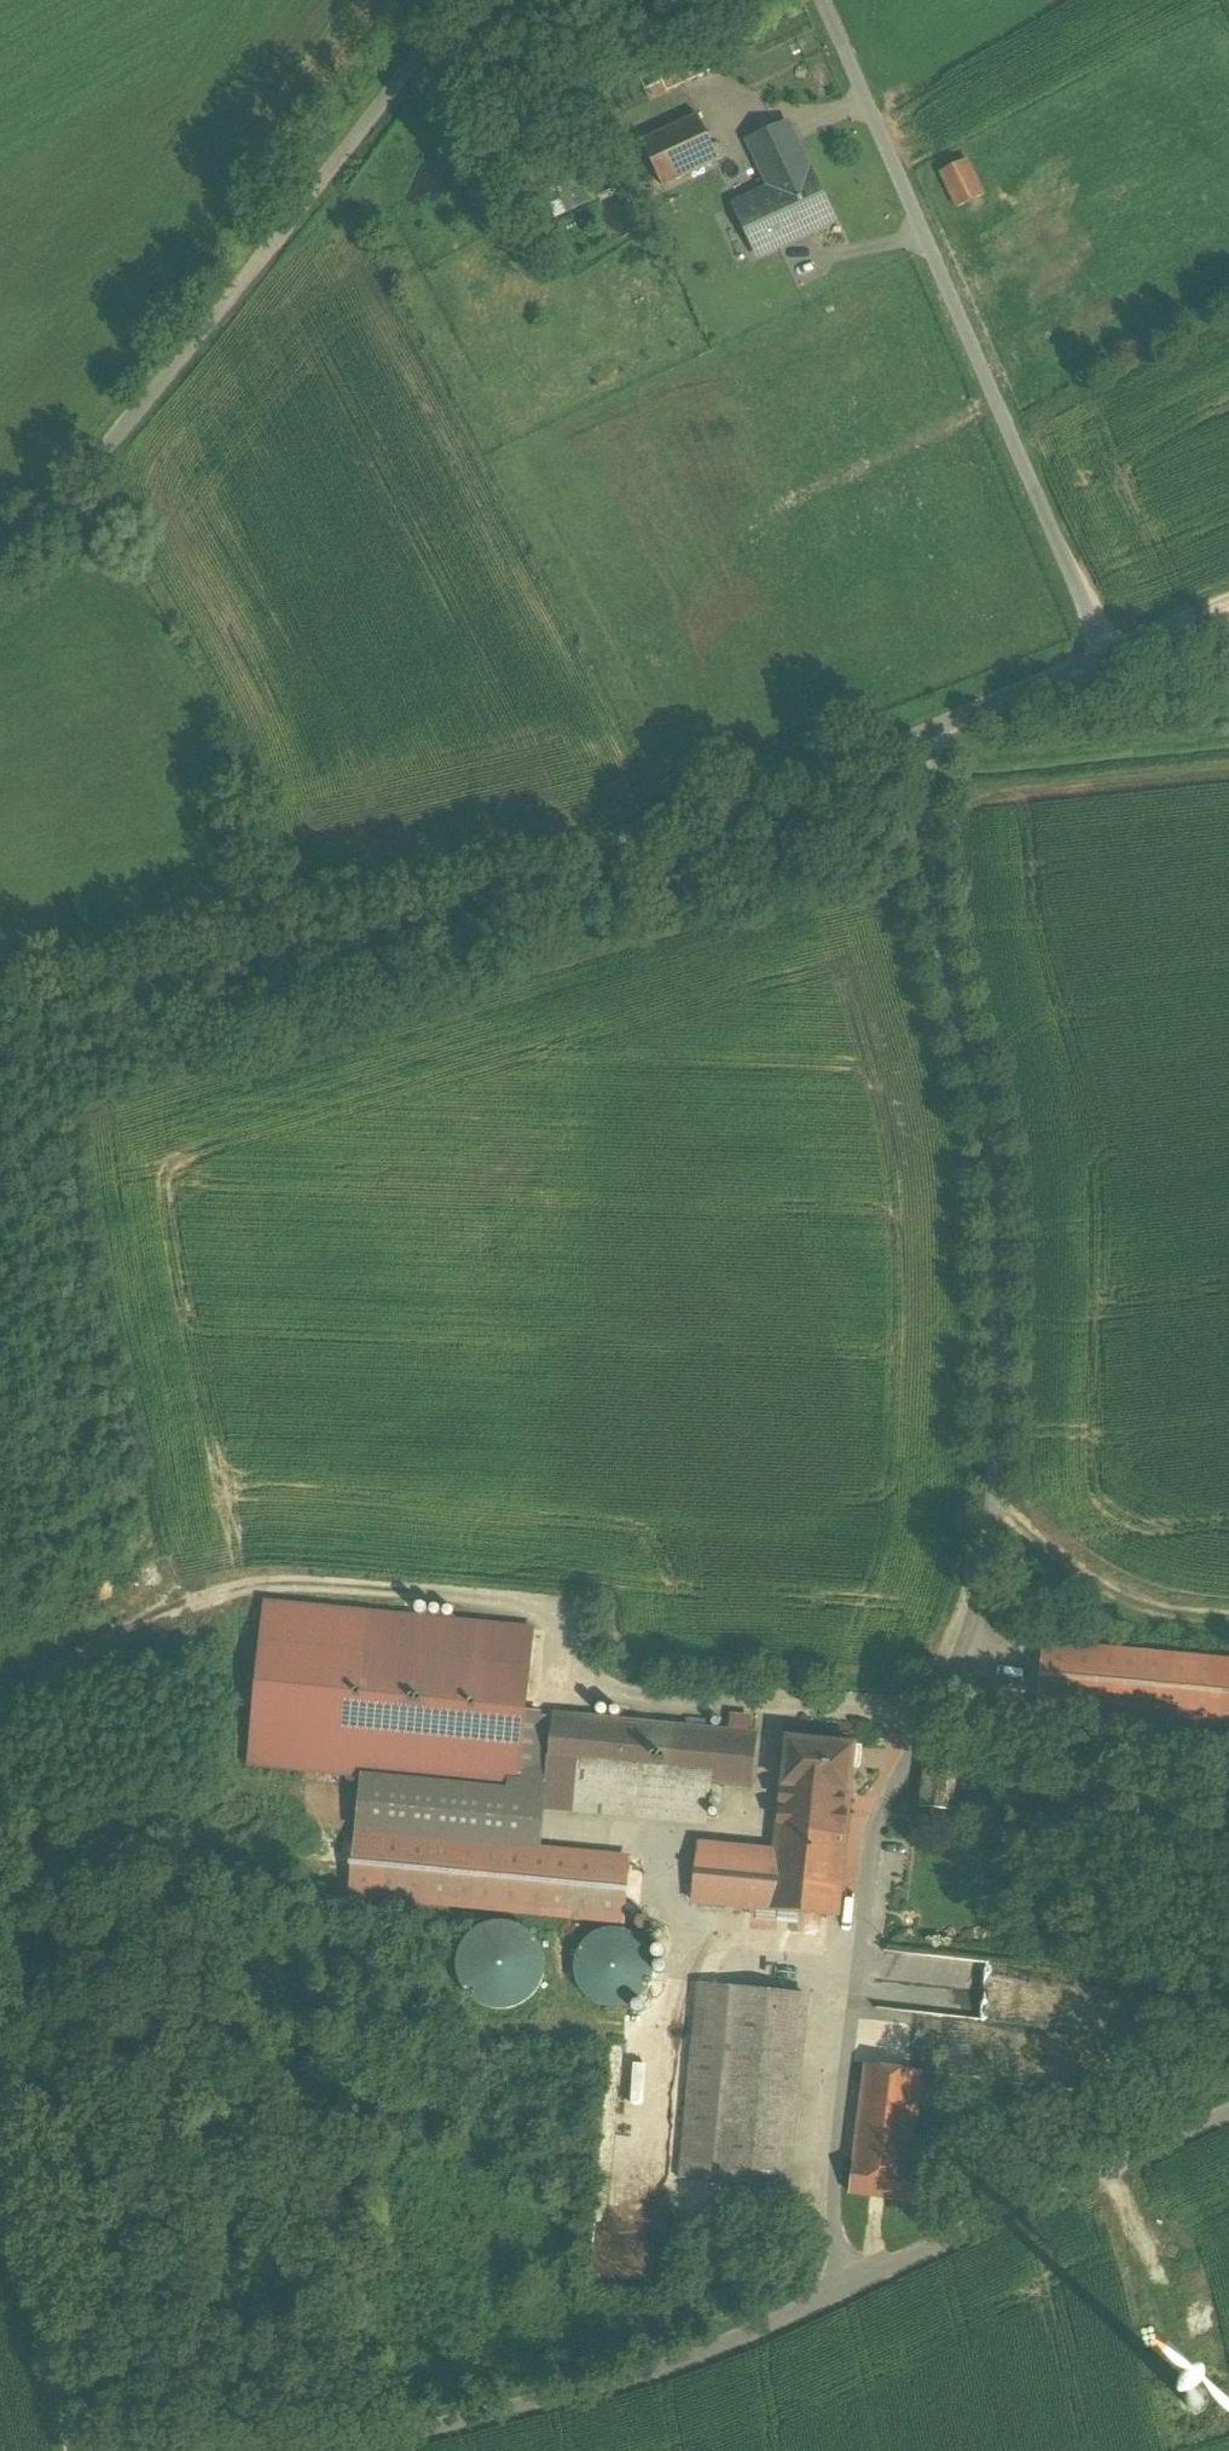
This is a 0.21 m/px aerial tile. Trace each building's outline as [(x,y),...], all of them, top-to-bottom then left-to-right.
[(721,163),(698,112),(639,139),(662,190),(721,163)] [(837,219),(789,116),(745,136),(766,181),(731,196),(757,257),(799,239),(799,237),(837,219)] [(983,195),(968,163),(938,176),(953,209),(983,195)] [(515,1612),(235,1583),(219,1746),(498,1774),(515,1612)] [(1017,1623),(1011,1690),(1228,1712),(1228,1644),(1017,1623)] [(759,1717),(580,1699),(571,1787),(750,1805),(759,1717)] [(686,1888),(771,1897),(770,1905),(848,1911),(862,1730),(784,1724),(776,1833),(693,1824),(686,1888)] [(967,1753),(923,1745),(914,1799),(958,1806),(967,1753)] [(627,1838),(352,1814),(346,1883),(621,1907),(627,1838)] [(478,1911),(461,1915),(451,1922),(443,1935),(441,1952),(444,1964),(452,1974),(465,1982),(486,1983),(503,1973),(511,1961),(513,1945),(509,1930),(498,1918),(478,1911)] [(593,1915),(576,1919),(566,1926),(558,1938),(556,1956),(559,1968),(567,1978),(580,1986),(601,1987),(618,1977),(626,1965),(628,1949),(624,1934),(613,1922),(593,1915)] [(792,2175),(807,1981),(700,1973),(684,2167),(792,2175)] [(926,2058),(862,2050),(845,2166),(910,2175),(926,2058)]
